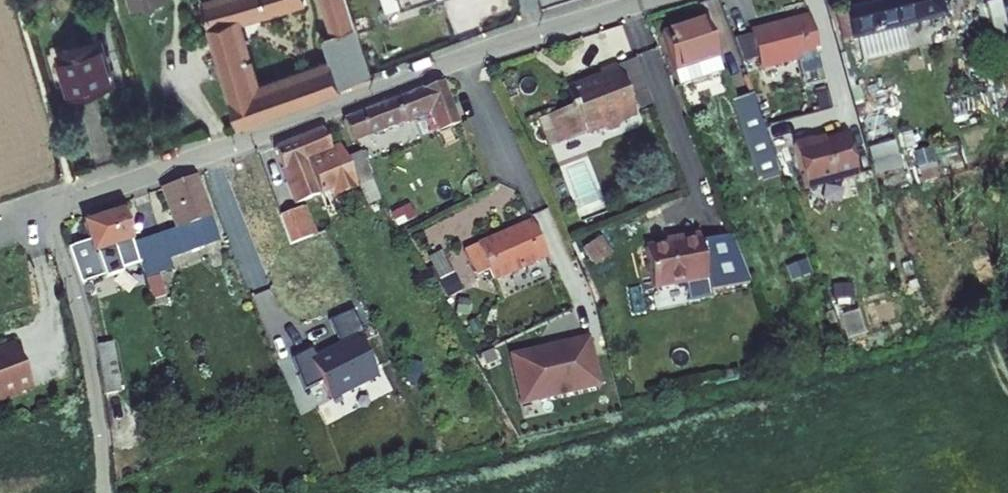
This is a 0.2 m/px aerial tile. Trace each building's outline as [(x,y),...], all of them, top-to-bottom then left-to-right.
[(134,9),(142,6),(140,0),(131,0),(134,9)] [(301,0),(213,0),(202,3),(239,126),(277,112),(268,85),(258,88),(238,20),(301,0)] [(348,0),(324,0),(334,33),(323,37),(332,63),(342,89),(373,78),(348,0)] [(453,29),(503,14),(499,0),(493,0),(494,4),(482,7),(480,0),(444,0),(453,29)] [(851,39),(856,38),(901,26),(941,16),(936,0),(896,0),(845,13),(851,39)] [(993,38),(1007,34),(999,1),(984,5),(993,38)] [(835,16),(841,42),(851,39),(845,13),(835,16)] [(751,32),(761,70),(796,60),(800,76),(822,71),(808,18),(751,32)] [(662,34),(679,86),(722,72),(705,20),(662,34)] [(856,38),(863,62),(907,51),(901,26),(856,38)] [(59,51),(73,96),(116,83),(102,38),(59,51)] [(635,59),(616,66),(633,111),(638,109),(629,86),(643,81),(635,59)] [(332,63),(315,69),(324,96),(342,89),(332,63)] [(633,111),(616,66),(615,65),(598,72),(600,76),(566,89),(573,106),(547,116),(558,144),(601,128),(609,132),(618,129),(621,120),(634,115),(633,111)] [(324,96),(315,69),(284,80),(293,107),(324,96)] [(746,77),(742,78),(748,96),(752,95),(746,77)] [(284,80),(268,85),(277,112),(293,107),(284,80)] [(629,86),(638,109),(652,104),(643,81),(629,86)] [(343,121),(351,143),(429,113),(437,133),(459,125),(442,82),(343,121)] [(758,178),(777,172),(752,95),(748,96),(733,101),(758,178)] [(273,149),(295,205),(329,191),(332,199),(357,189),(339,146),(331,150),(322,129),(273,149)] [(792,145),(804,189),(856,176),(846,136),(813,145),(812,140),(792,145)] [(873,148),(879,173),(900,168),(893,143),(873,148)] [(346,159),(359,187),(372,181),(360,153),(346,159)] [(170,246),(215,230),(195,177),(161,190),(175,228),(132,243),(137,257),(165,248),(170,246)] [(290,245),(312,237),(301,208),(279,216),(289,243),(290,245)] [(79,285),(139,266),(137,257),(132,243),(122,212),(92,222),(93,227),(84,229),(88,242),(67,249),(79,285)] [(489,271),(493,280),(547,256),(531,221),(463,251),(475,277),(482,274),(489,271)] [(173,256),(218,240),(215,230),(170,246),(173,256)] [(677,243),(645,249),(653,289),(684,283),(688,303),(711,299),(710,291),(749,284),(731,235),(699,241),(698,235),(677,239),(677,243)] [(583,249),(594,265),(611,254),(600,238),(583,249)] [(144,279),(172,269),(169,257),(165,248),(137,257),(139,266),(144,279)] [(435,267),(442,281),(451,277),(443,262),(435,267)] [(482,274),(486,283),(493,280),(489,271),(482,274)] [(165,296),(159,276),(144,280),(151,301),(165,296)] [(153,308),(167,304),(165,296),(151,301),(153,308)] [(456,313),(467,314),(469,300),(458,299),(456,313)] [(377,376),(359,339),(363,338),(351,313),(332,322),(343,344),(311,359),(330,399),(377,376)] [(521,405),(599,386),(587,337),(546,347),(544,350),(537,352),(536,350),(510,356),(521,405)] [(1,403),(21,395),(19,392),(31,387),(14,343),(0,349),(0,400),(1,403)] [(95,346),(104,395),(120,393),(111,343),(95,346)]
